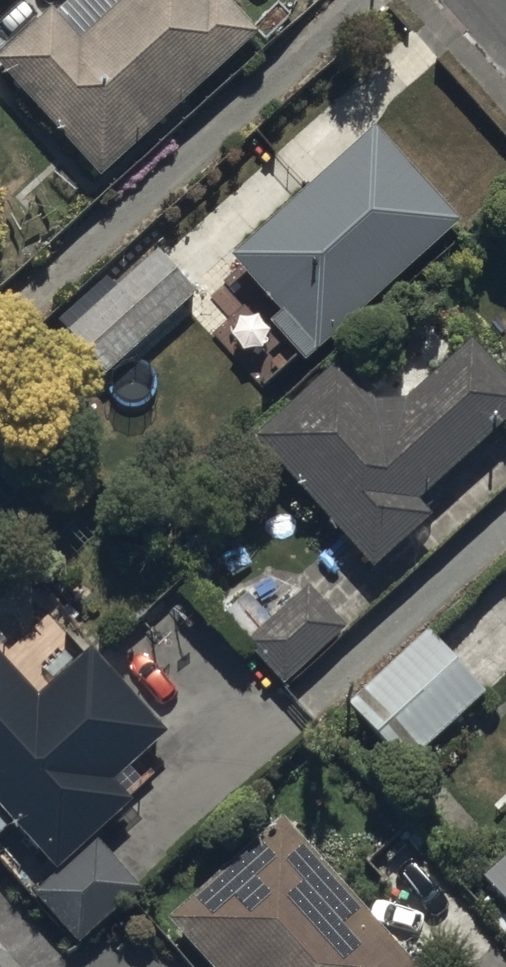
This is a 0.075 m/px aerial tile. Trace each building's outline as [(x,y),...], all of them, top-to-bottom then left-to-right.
[(0,61),(0,72),(103,182),(259,36),(225,0),(76,0),(58,17),(53,11),(0,61)] [(464,226),(378,130),(233,262),(283,317),(274,326),(310,366),(464,226)] [(198,295),(158,252),(68,334),(108,377),(198,295)] [(255,442),(373,570),(431,517),(421,506),(505,428),(505,379),(474,344),(406,406),(377,408),(339,368),(255,442)] [(349,635),(310,589),(269,623),(246,596),(225,613),(250,643),(247,646),(285,690),(349,635)] [(408,768),(486,695),(425,631),(348,705),(408,768)] [(13,823),(60,875),(31,901),(74,949),(140,891),(95,841),(137,804),(131,798),(146,784),(133,769),(170,736),(86,642),(53,670),(19,632),(0,648),(0,835),(13,823)] [(282,818),(167,921),(208,966),(416,966),(282,818)] [(482,878),(505,906),(505,856),(482,878)]
